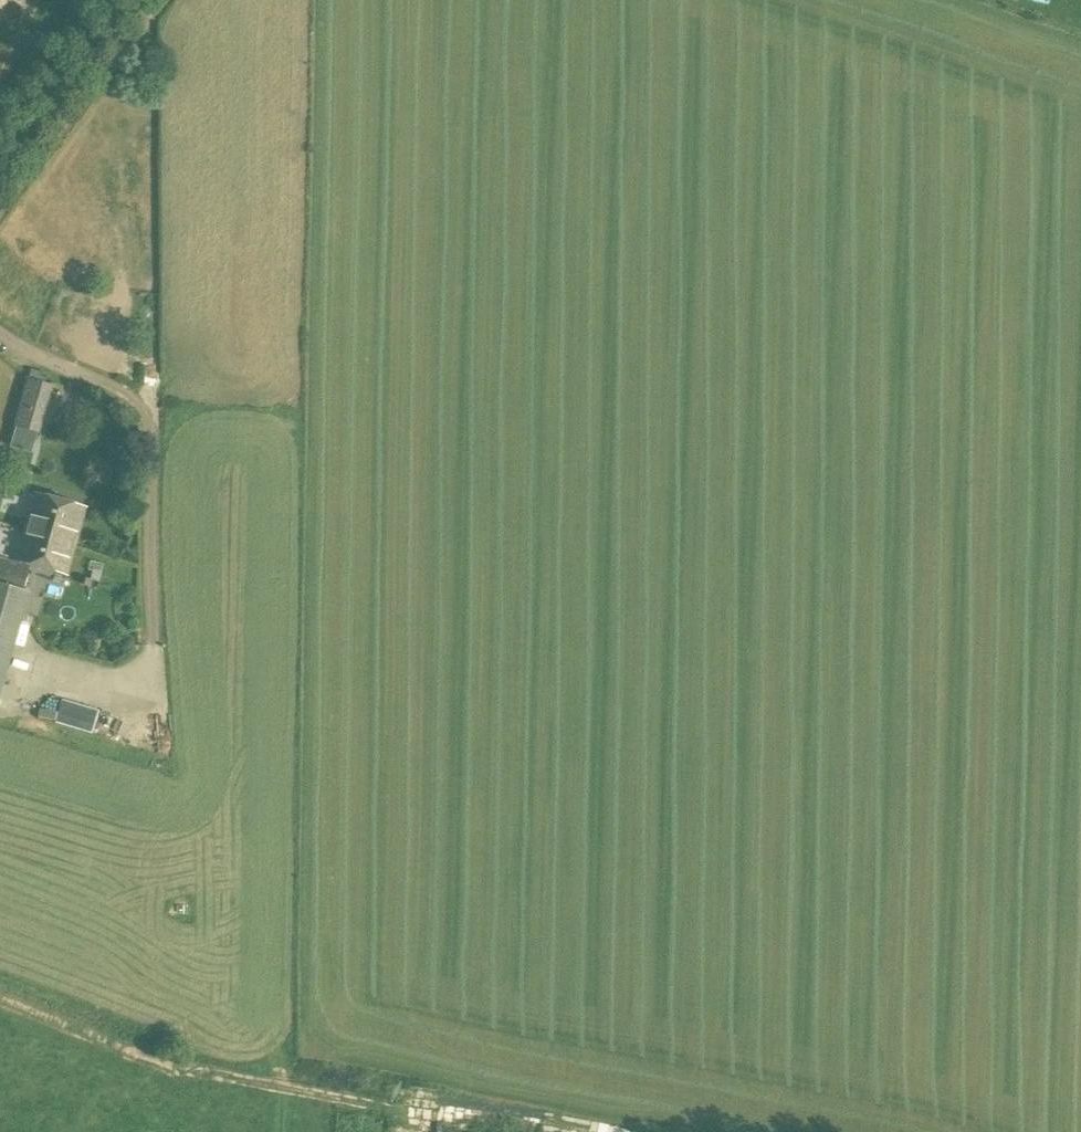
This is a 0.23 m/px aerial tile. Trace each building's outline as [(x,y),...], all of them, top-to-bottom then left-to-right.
[(2,20),(18,0),(0,0),(0,18),(2,20)] [(31,370),(29,379),(45,384),(48,375),(31,370)] [(38,432),(51,385),(45,384),(29,379),(16,426),(38,432)] [(43,538),(74,547),(85,507),(37,494),(26,530),(44,534),(43,538)] [(74,547),(43,538),(44,534),(26,530),(17,563),(0,558),(0,686),(27,592),(22,590),(30,564),(66,574),(74,547)] [(75,704),(62,700),(55,722),(68,727),(75,704)]
